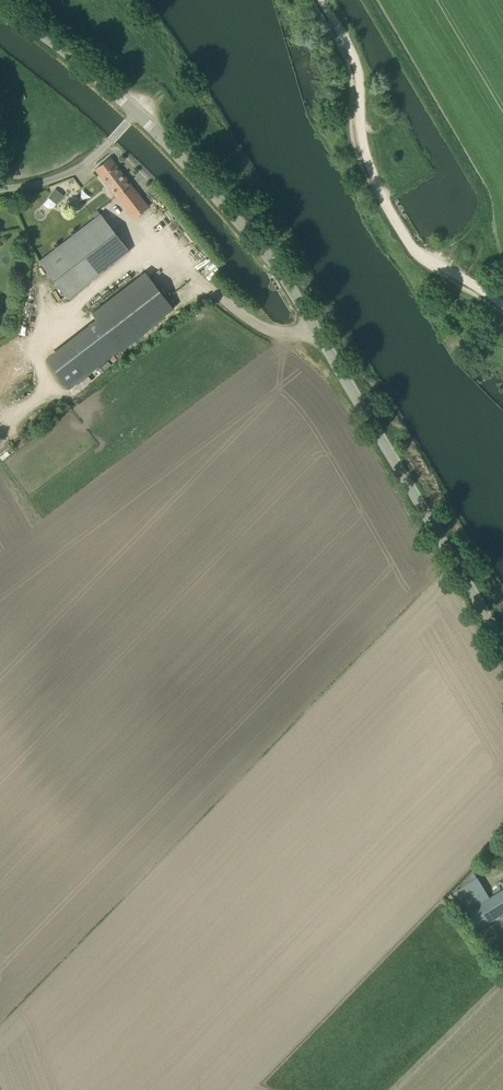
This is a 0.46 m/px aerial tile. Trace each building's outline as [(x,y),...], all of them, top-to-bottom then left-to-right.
[(148,207),(110,158),(95,169),(133,219),(148,207)] [(48,198),(44,204),(48,208),(53,207),(56,204),(63,195),(55,188),(48,198)] [(68,298),(128,251),(100,214),(97,210),(92,214),(95,218),(39,261),(68,298)] [(145,272),(92,312),(99,321),(47,361),(68,388),(173,308),(145,272)] [(466,912),(490,898),(478,878),(464,887),(454,892),(466,912)] [(467,913),(478,930),(502,914),(502,890),(467,913)] [(457,918),(464,914),(452,894),(445,898),(457,918)]
